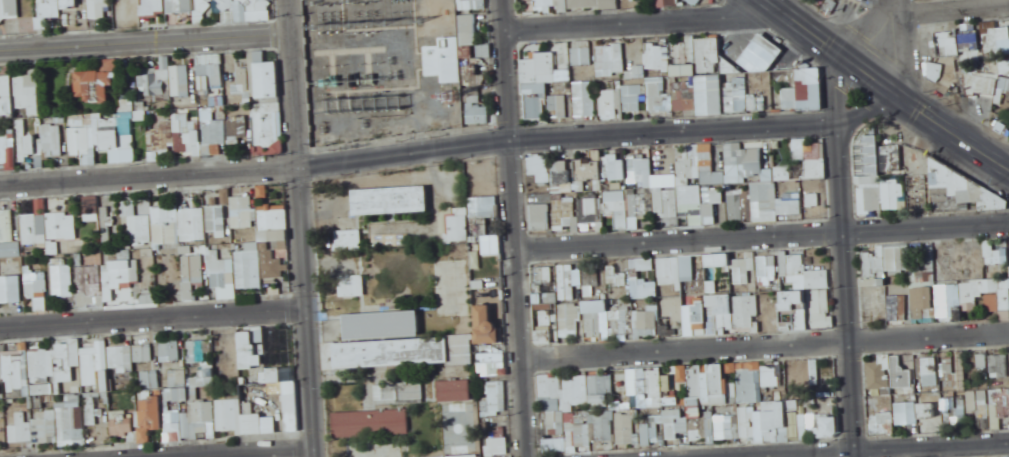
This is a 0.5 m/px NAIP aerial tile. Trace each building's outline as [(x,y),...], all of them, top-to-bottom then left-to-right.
[(737,57),(759,29),(780,46),(759,74),(737,57)]
